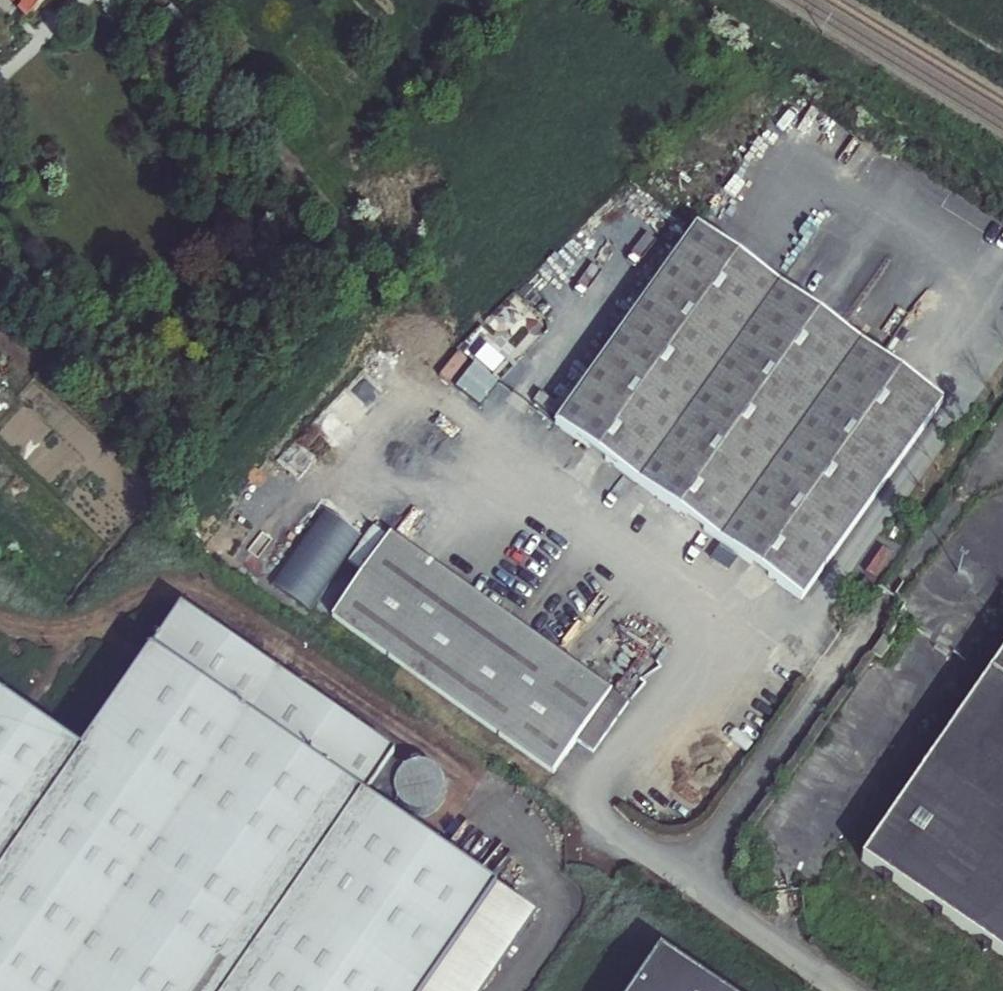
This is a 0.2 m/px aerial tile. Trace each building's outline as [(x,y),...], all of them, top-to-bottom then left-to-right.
[(31,17),(49,0),(15,0),(31,17)] [(942,404),(698,228),(556,425),(801,601),(942,404)] [(332,617),(553,774),(611,693),(391,536),(332,617)] [(402,771),(389,761),(393,755),(177,606),(76,751),(0,699),(0,990),(482,990),(532,918),(398,825),(362,800),(375,780),(394,794),(397,802),(403,808),(410,812),(419,813),(427,811),(434,807),(439,800),(442,792),(441,784),(438,776),(433,770),(425,766),(417,765),(409,767),(402,771)] [(984,681),(1002,695),(1002,653),(984,681)] [(984,681),(925,765),(917,766),(919,775),(857,864),(878,878),(880,886),(888,885),(927,912),(929,921),(937,919),(977,946),(979,955),(987,954),(1002,964),(1002,695),(984,681)] [(660,955),(634,990),(712,990),(660,955)]
